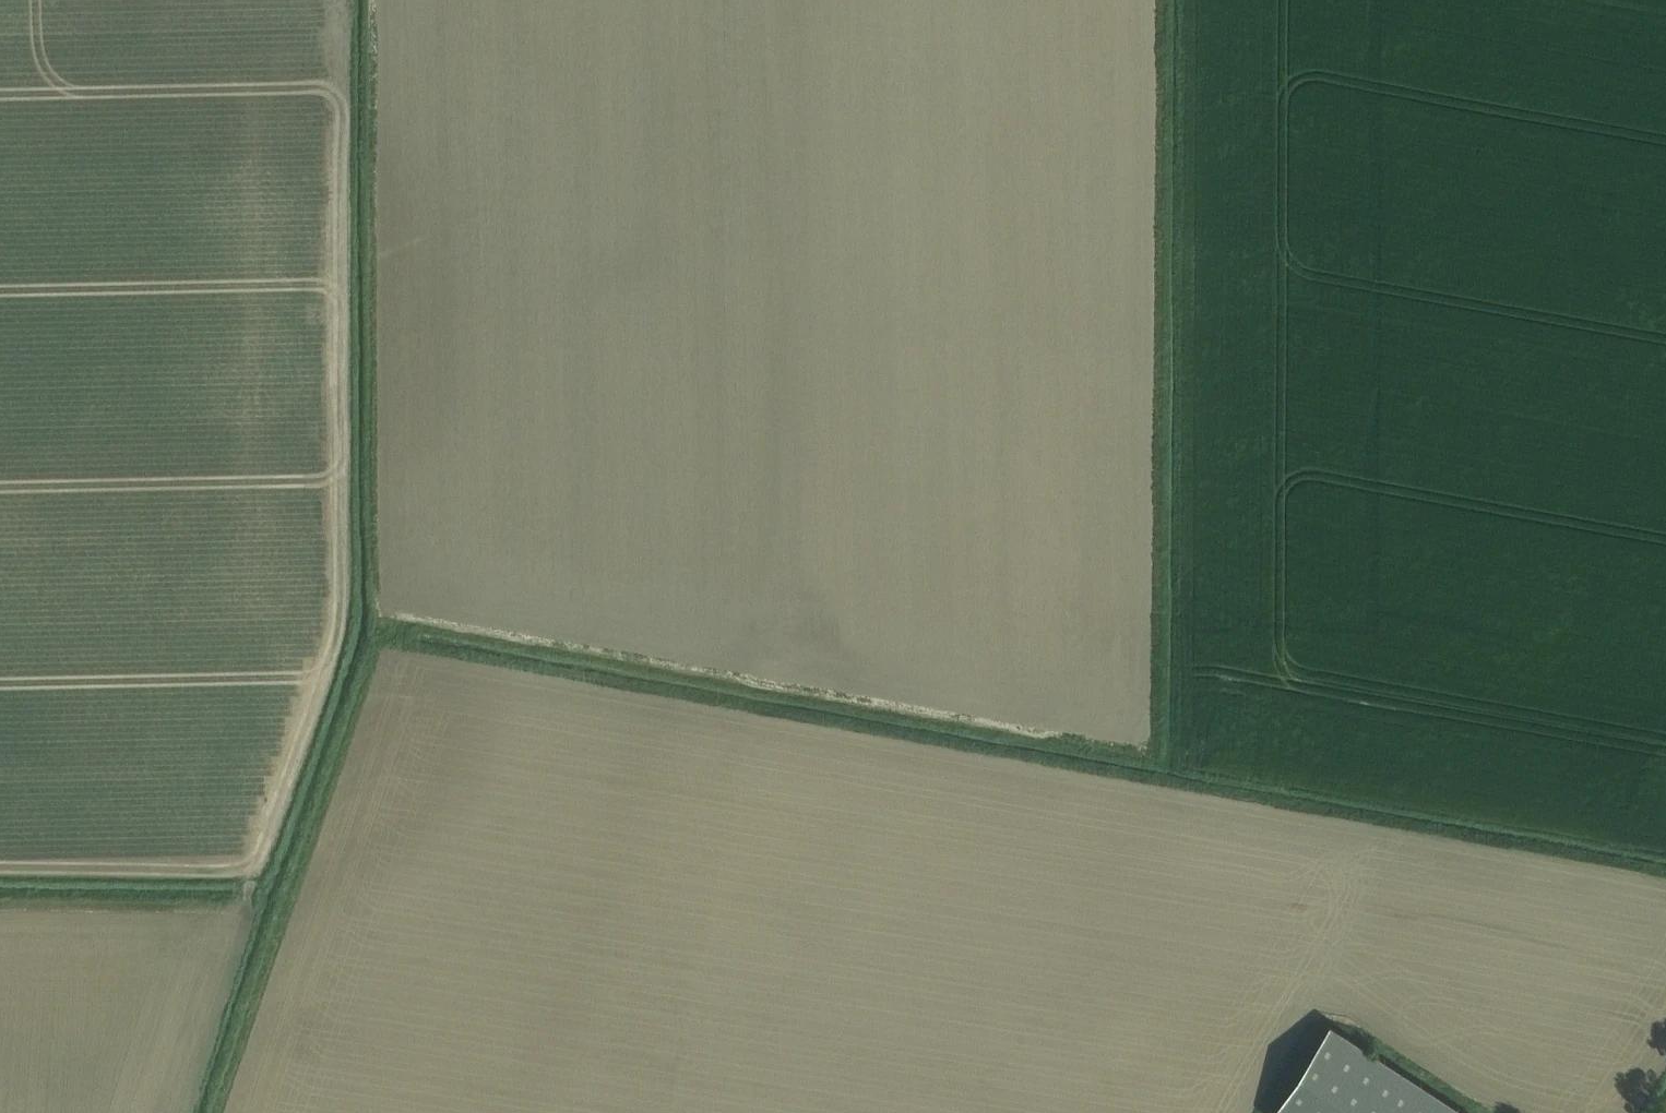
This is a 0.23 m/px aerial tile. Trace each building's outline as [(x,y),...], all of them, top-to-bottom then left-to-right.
[(1330,1024),(1272,1112),(1467,1112),(1330,1024)]
